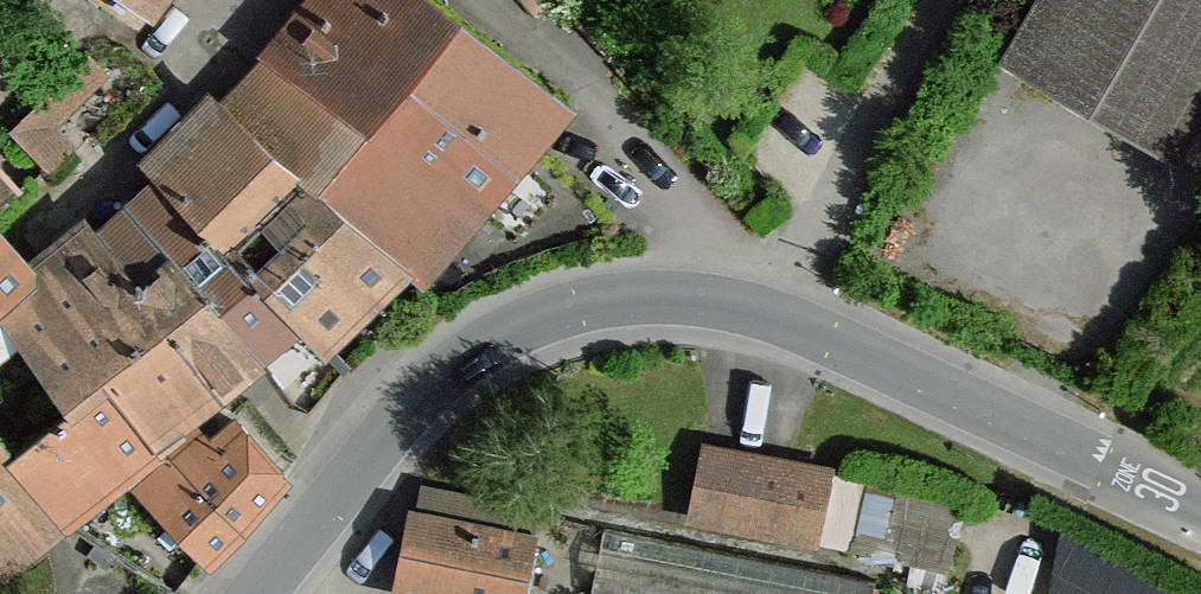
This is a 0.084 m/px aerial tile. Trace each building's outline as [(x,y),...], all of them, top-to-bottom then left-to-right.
[(148,16),(160,0),(127,0),(148,16)] [(425,0),(312,0),(262,64),(356,120),(396,74),(447,17),(425,0)] [(998,57),(1179,164),(1200,126),(1200,0),(1030,0),(998,57)] [(515,171),(564,108),(447,17),(396,74),(515,171)] [(10,132),(47,171),(73,147),(53,127),(107,75),(89,57),(10,132)] [(356,120),(262,64),(223,108),(305,180),(356,120)] [(515,171),(396,74),(356,120),(305,180),(406,271),(422,285),(515,171)] [(223,108),(216,99),(147,175),(155,184),(224,260),(305,180),(223,108)] [(406,271),(305,180),(224,260),(288,325),(319,354),(406,271)] [(224,260),(155,184),(91,238),(136,293),(172,261),(256,359),(288,325),(224,260)] [(84,227),(25,272),(38,283),(0,317),(0,327),(15,349),(64,421),(99,390),(156,454),(194,429),(187,420),(256,359),(172,261),(136,293),(91,238),(84,227)] [(38,283),(25,272),(0,241),(0,317),(38,283)] [(15,349),(0,327),(0,361),(15,349)] [(156,454),(99,390),(64,421),(13,464),(61,523),(126,476),(156,454)] [(280,481),(232,427),(210,445),(194,429),(156,454),(126,476),(205,563),(280,481)] [(703,436),(688,507),(817,534),(832,462),(703,436)] [(5,577),(61,523),(13,464),(0,448),(0,570),(5,577)] [(388,577),(478,593),(518,593),(536,503),(417,481),(412,504),(403,502),(388,577)] [(1169,588),(1055,527),(1043,593),(1166,593),(1169,588)] [(589,591),(603,593),(871,593),(873,584),(601,529),(589,591)]
